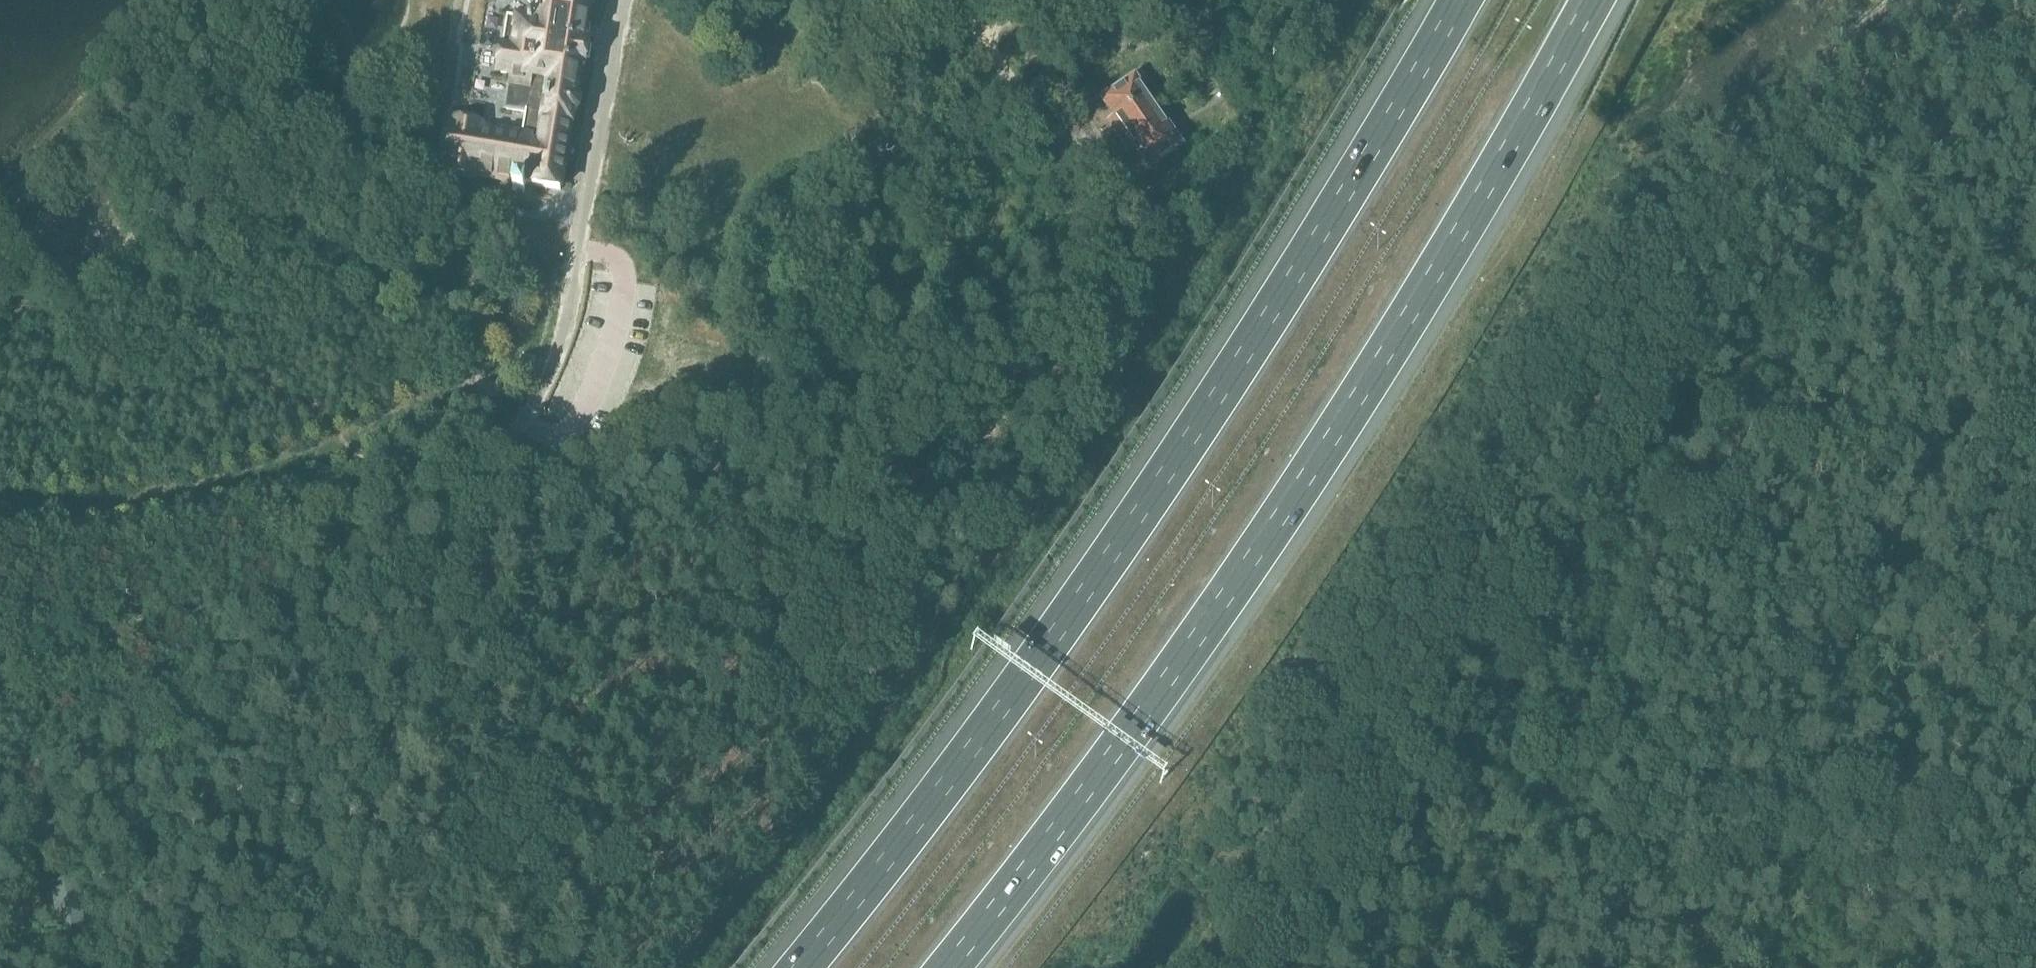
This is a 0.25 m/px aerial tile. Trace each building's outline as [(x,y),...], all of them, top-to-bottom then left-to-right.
[(441,171),(446,172),(445,175),(475,179),(476,176),(516,182),(515,191),(526,193),(527,183),(562,187),(570,123),(572,124),(573,113),(577,112),(578,103),(574,99),(578,67),(584,68),(589,28),(585,27),(587,5),(579,4),(579,0),(541,0),(538,21),(533,20),(532,24),(505,20),(501,52),(503,53),(500,74),(510,76),(505,110),(525,113),(522,135),(482,129),(483,125),(453,121),(453,125),(447,124),(445,140),(444,148),(441,171)] [(1103,101),(1126,135),(1158,113),(1135,79),(1103,101)] [(1181,148),(1158,113),(1126,135),(1149,169),(1181,148)] [(60,938),(63,937),(66,949),(85,945),(73,879),(49,883),(60,938)]
